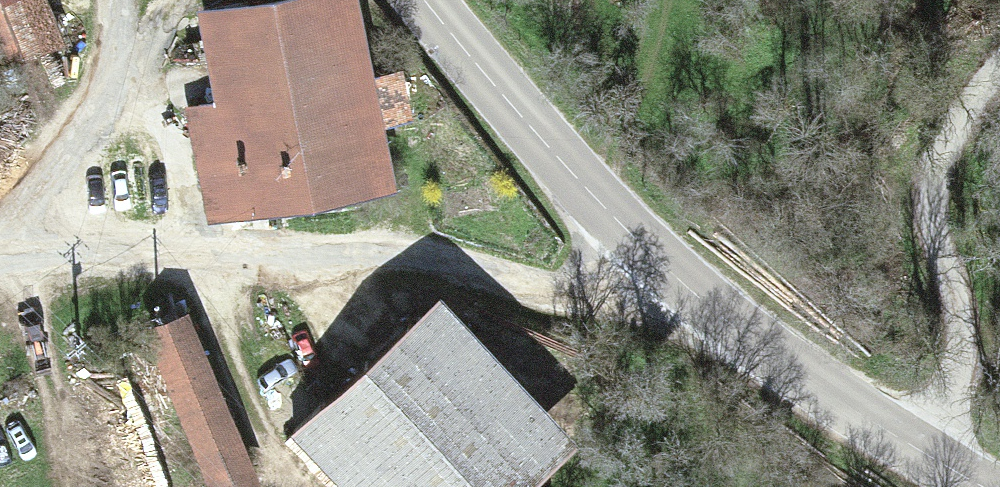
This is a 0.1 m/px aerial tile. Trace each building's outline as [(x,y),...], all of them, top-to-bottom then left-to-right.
[(67,50),(46,0),(0,0),(0,70),(67,50)] [(396,192),(384,129),(373,79),(358,0),(268,0),(199,13),(217,106),(184,112),(207,223),(396,192)] [(401,73),(373,79),(384,129),(412,123),(401,73)] [(337,486),(539,486),(580,451),(441,302),(292,436),(337,486)] [(219,350),(195,360),(250,486),(273,477),(219,350)]
